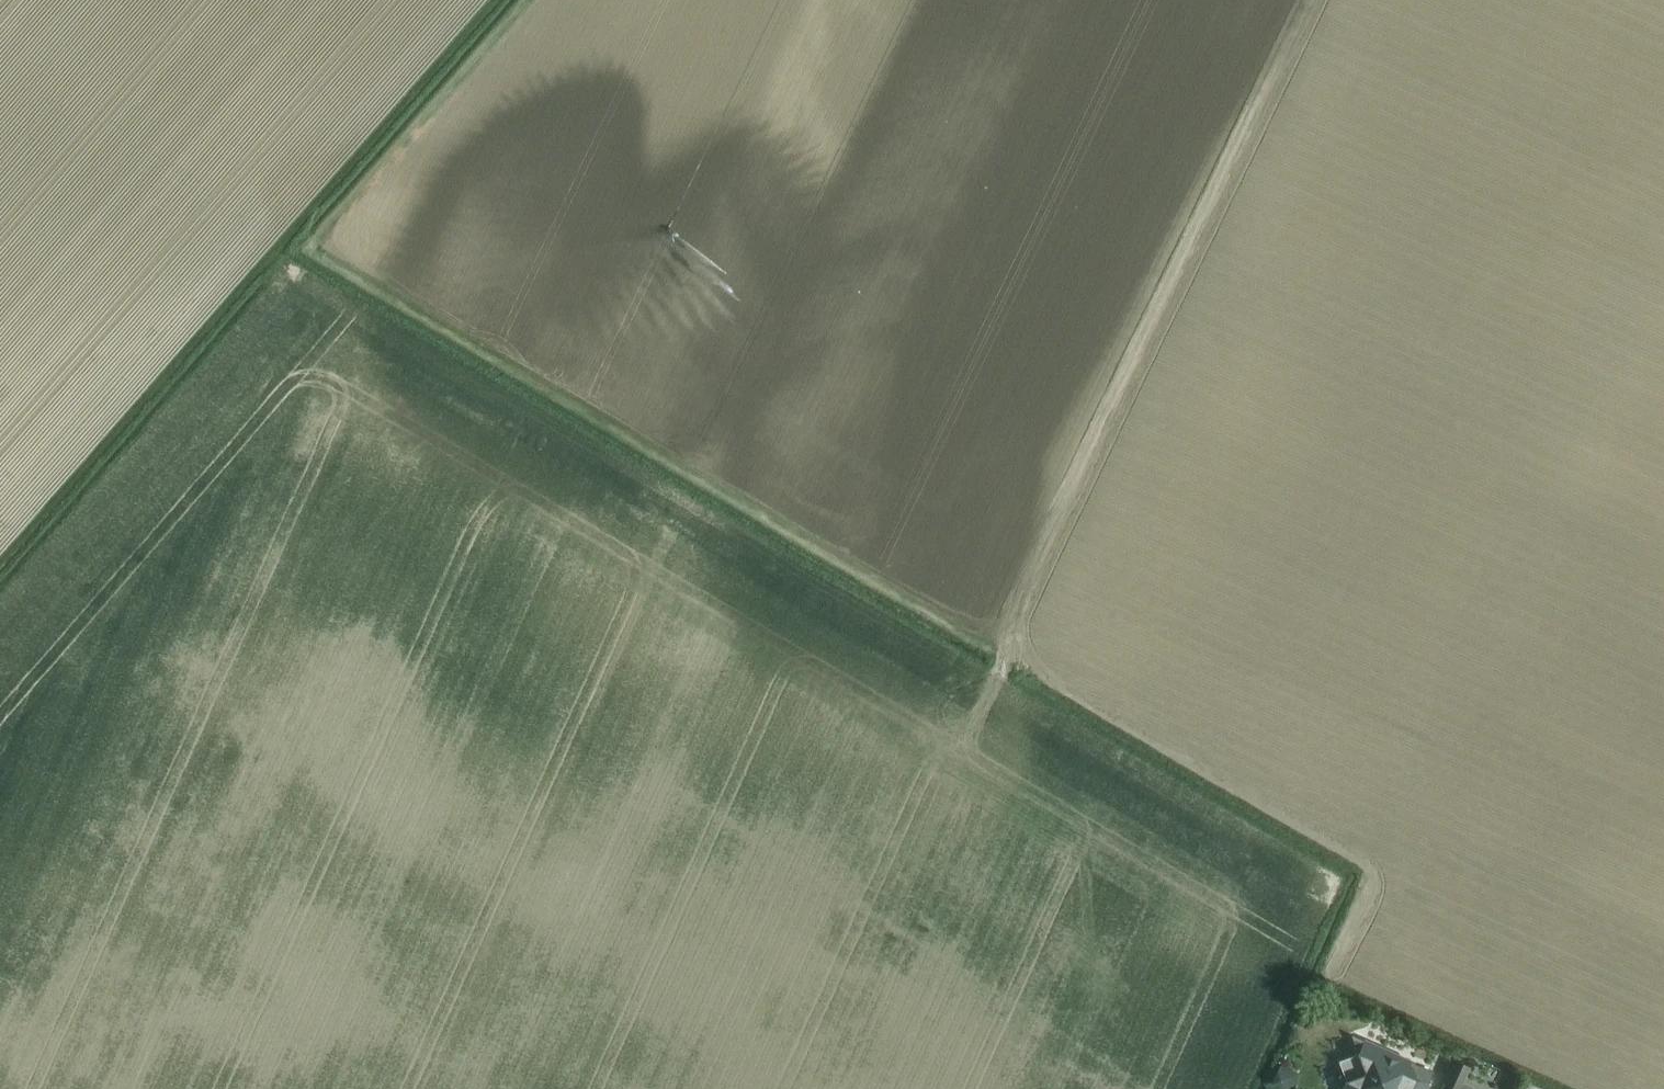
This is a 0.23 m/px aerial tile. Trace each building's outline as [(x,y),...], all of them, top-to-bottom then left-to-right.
[(1433,1071),(1351,1035),(1351,1036),(1357,1052),(1336,1060),(1345,1082),(1342,1088),(1425,1088),(1433,1071)] [(1472,1086),(1461,1081),(1468,1066),(1456,1060),(1454,1059),(1444,1083),(1456,1088),(1473,1088),(1472,1086)] [(1294,1083),(1299,1074),(1280,1065),(1271,1084),(1281,1088),(1284,1088),(1292,1088),(1294,1083)]
